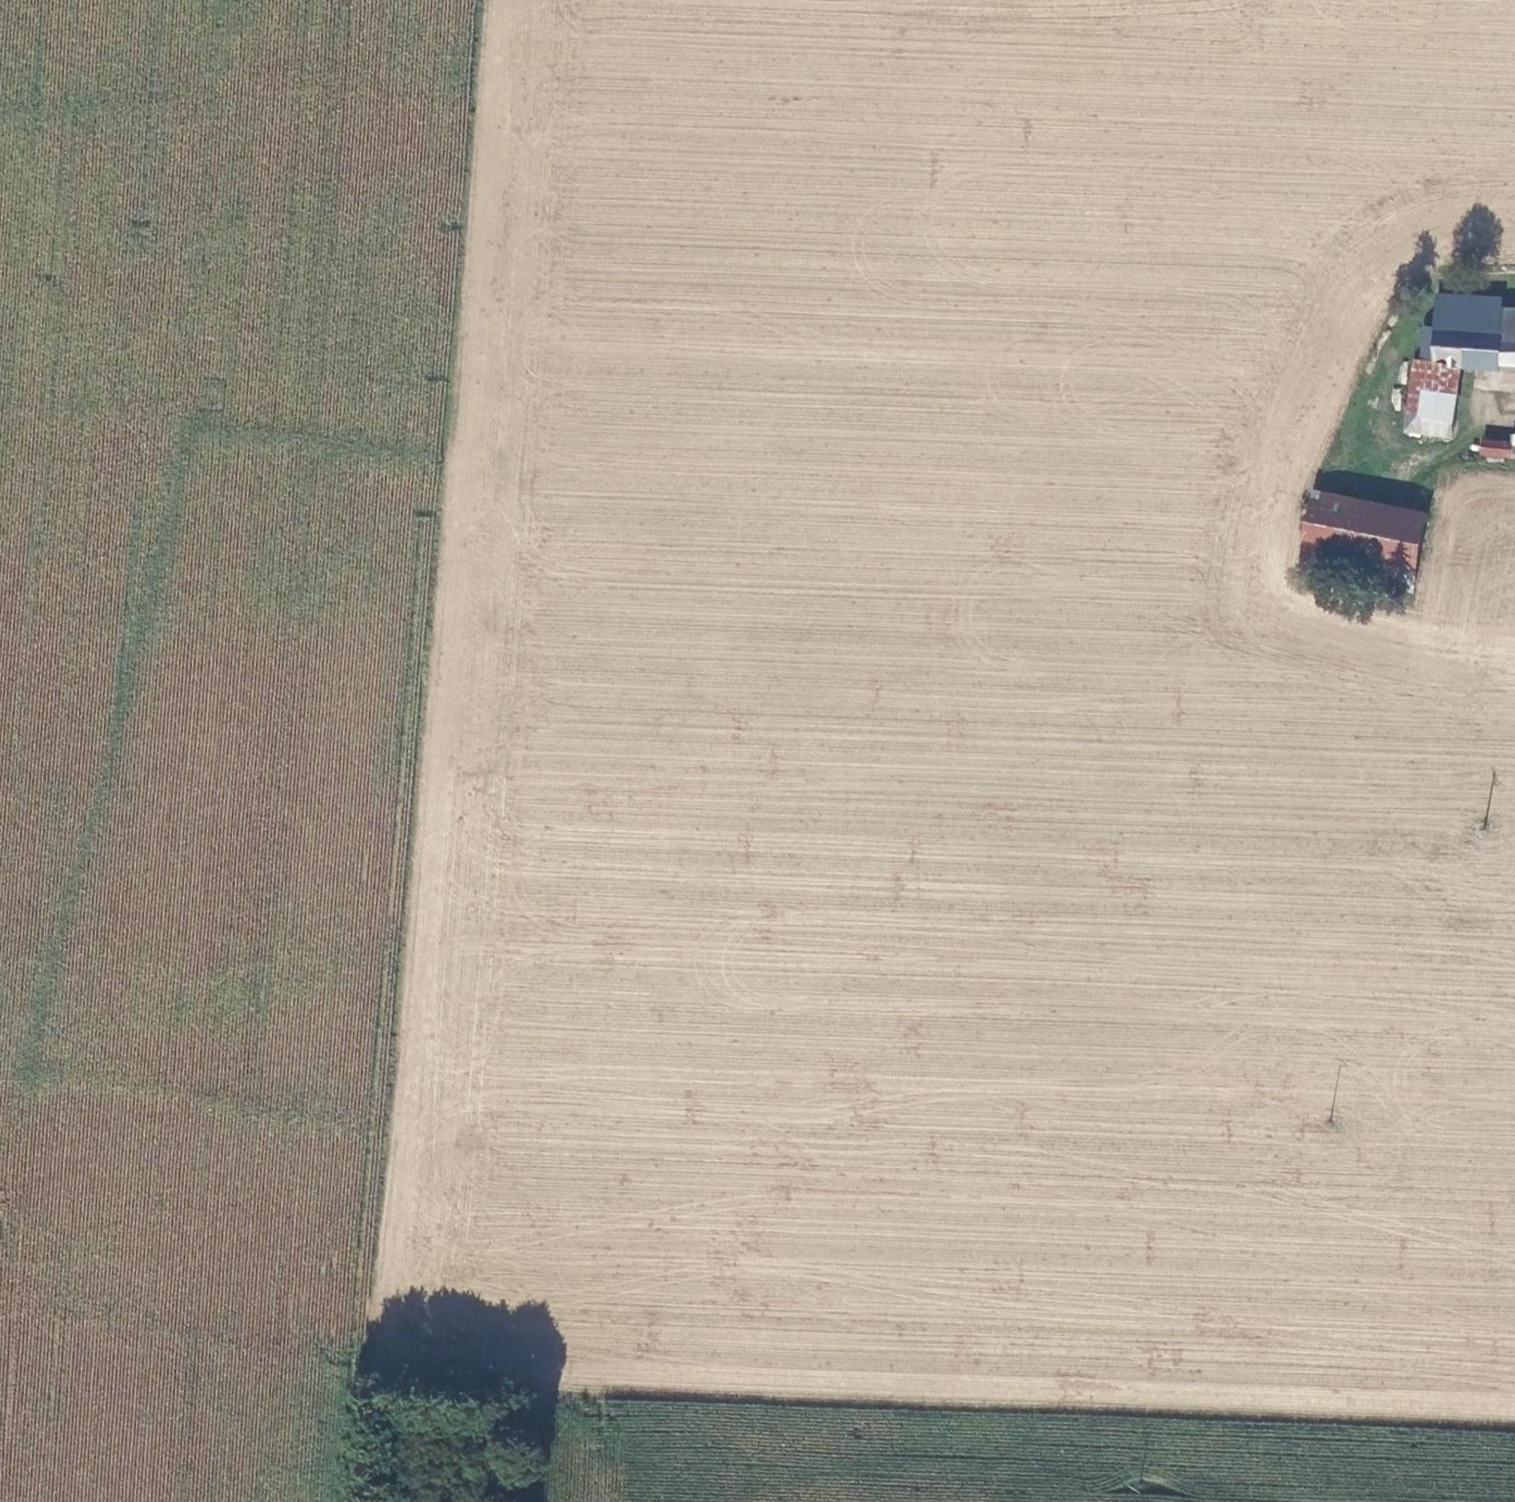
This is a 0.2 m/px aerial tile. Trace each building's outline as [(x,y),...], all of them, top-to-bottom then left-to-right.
[(1501,305),(1501,293),(1435,292),(1434,323),(1426,322),(1425,355),(1438,356),(1438,364),(1460,364),(1514,366),(1514,305),(1501,305)] [(1453,417),(1460,364),(1438,364),(1438,356),(1425,355),(1417,355),(1405,427),(1427,430),(1429,413),(1453,417)] [(1450,433),(1453,417),(1429,413),(1427,430),(1450,433)] [(1481,452),(1514,455),(1514,433),(1512,433),(1511,440),(1482,438),(1481,452)] [(1302,565),(1413,587),(1428,513),(1319,491),(1302,565)]
